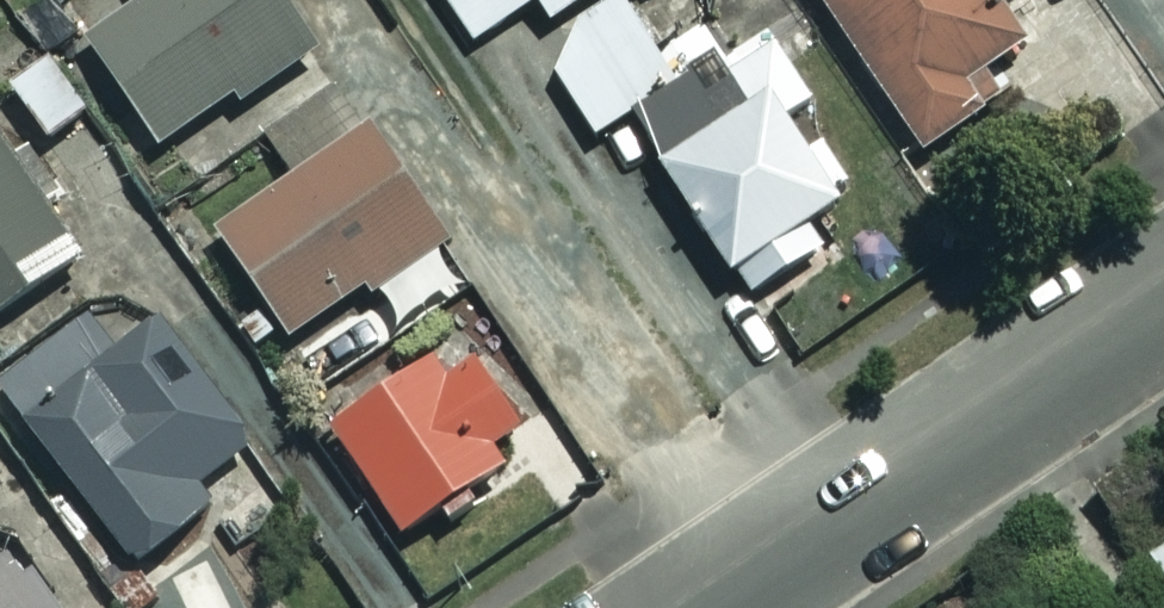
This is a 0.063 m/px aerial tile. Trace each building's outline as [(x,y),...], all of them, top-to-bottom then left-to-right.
[(270,0),(139,0),(143,6),(84,42),(151,149),(304,54),(270,0)] [(468,42),(532,2),(542,19),(574,0),(442,0),(468,42)] [(916,152),(994,99),(975,71),(1013,45),(983,0),(813,0),(916,152)] [(18,8),(0,21),(0,75),(11,91),(55,61),(18,8)] [(672,83),(621,9),(542,62),(593,137),(672,83)] [(805,101),(774,39),(628,113),(713,281),(833,220),(779,114),(805,101)] [(434,241),(364,133),(211,232),(282,341),(434,241)] [(0,149),(0,309),(72,262),(0,149)] [(87,315),(0,382),(0,397),(128,564),(206,505),(192,486),(242,448),(191,381),(158,407),(87,315)] [(512,427),(455,340),(324,426),(396,535),(499,467),(485,446),(512,427)] [(1141,559),(1163,594),(1163,543),(1141,559)] [(8,558),(0,564),(0,607),(42,607),(8,558)] [(1052,597),(1036,607),(1060,607),(1052,597)]
